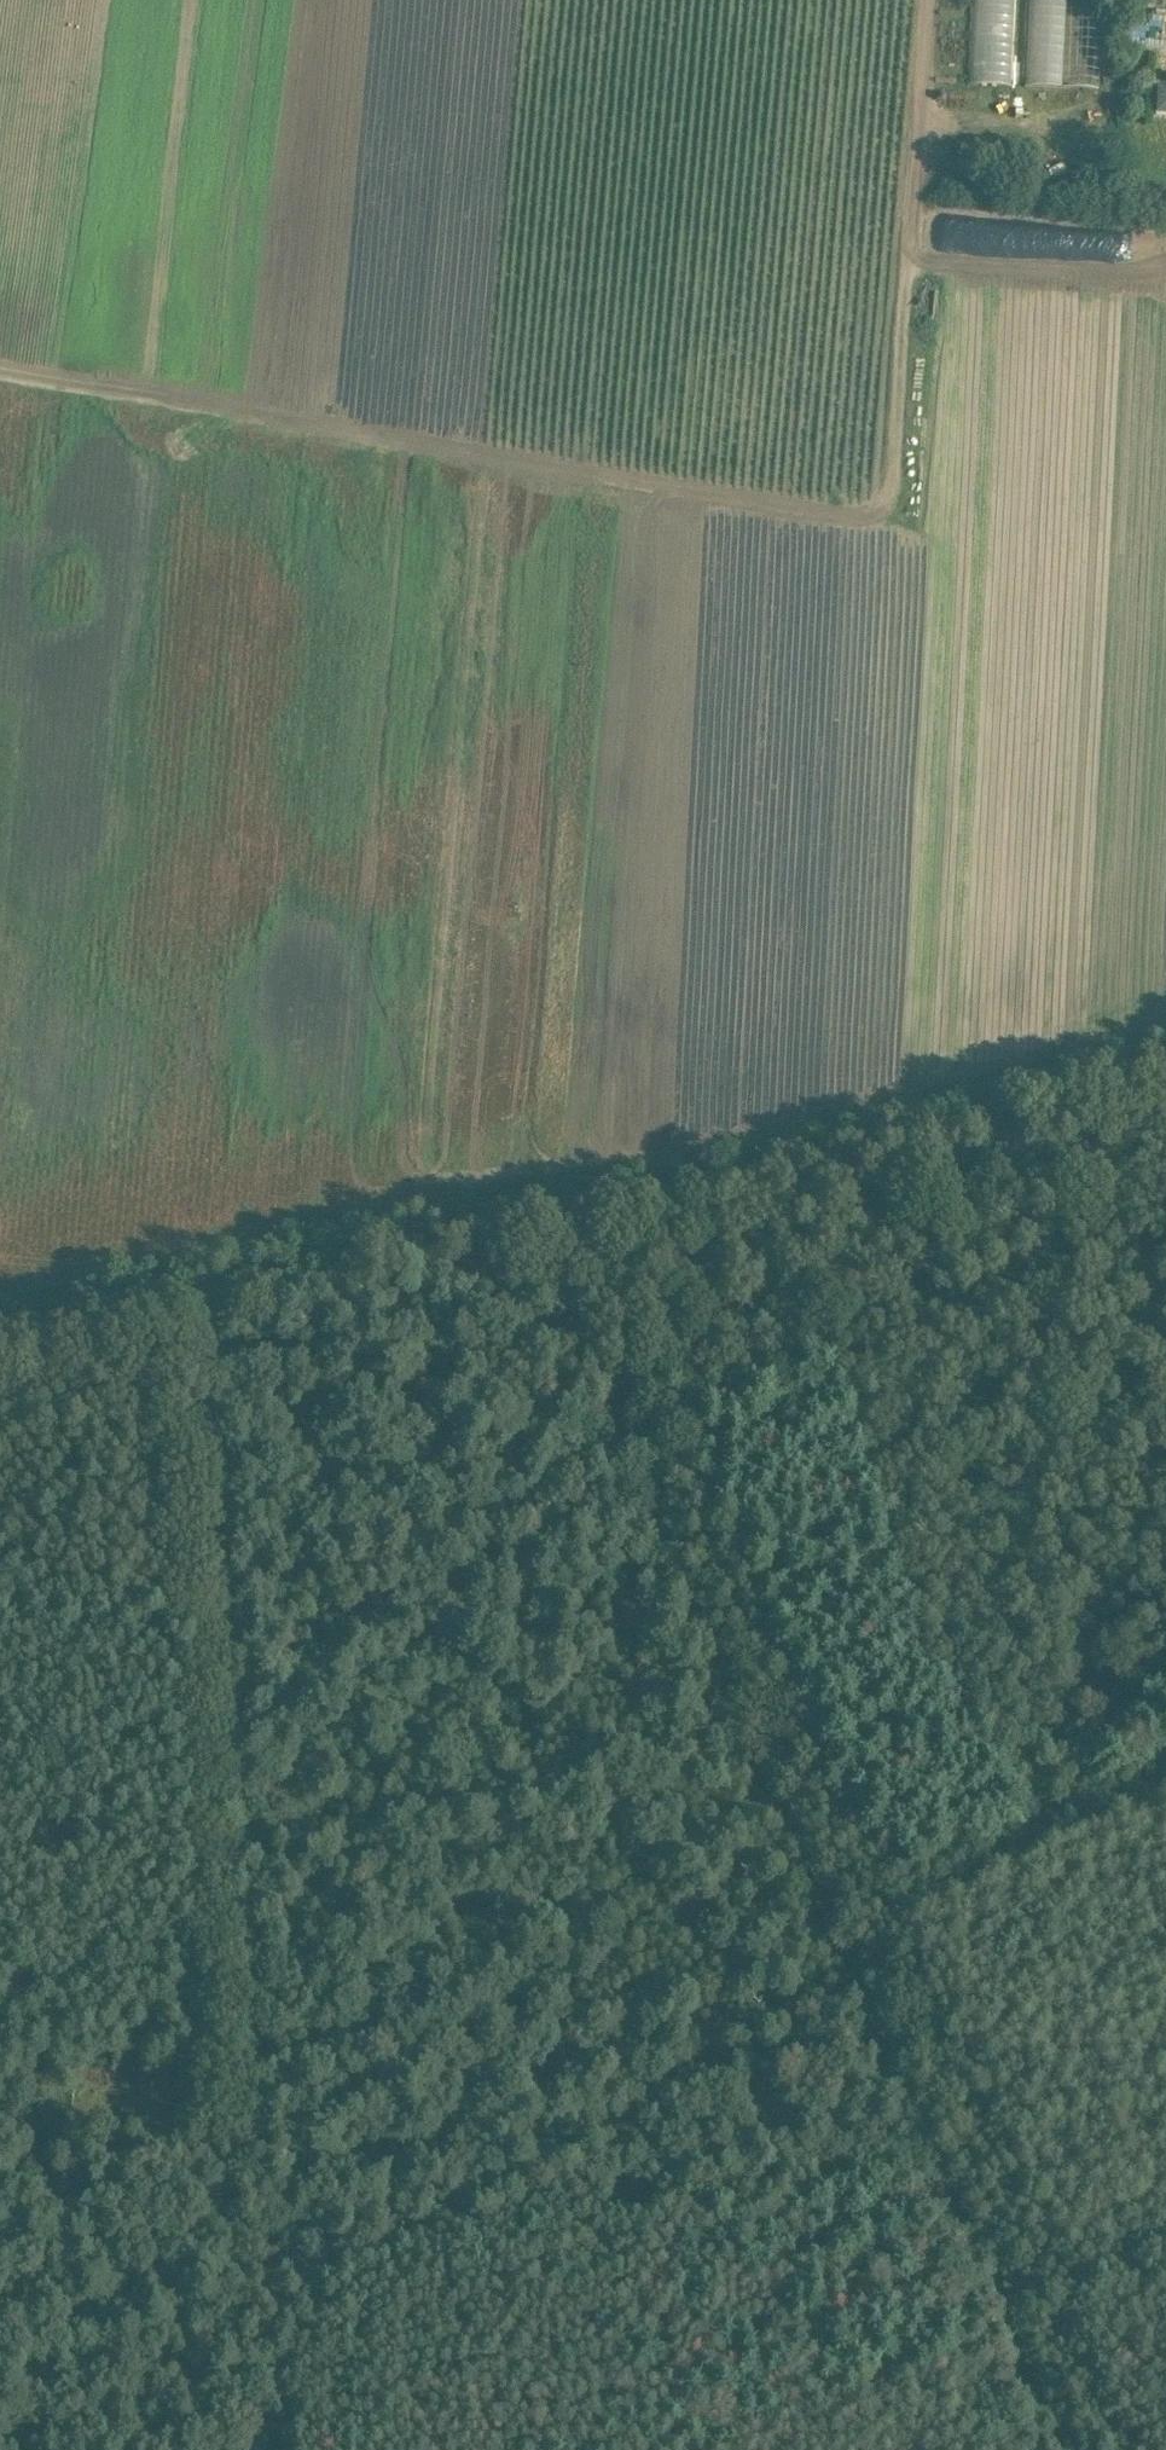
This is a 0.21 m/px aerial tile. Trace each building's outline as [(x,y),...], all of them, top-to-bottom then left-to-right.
[(969,86),(1013,88),(1017,0),(973,0),(969,86)] [(1026,87),(1096,90),(1100,0),(1030,0),(1026,87)] [(1156,91),(1155,117),(1165,117),(1165,91),(1156,91)]
